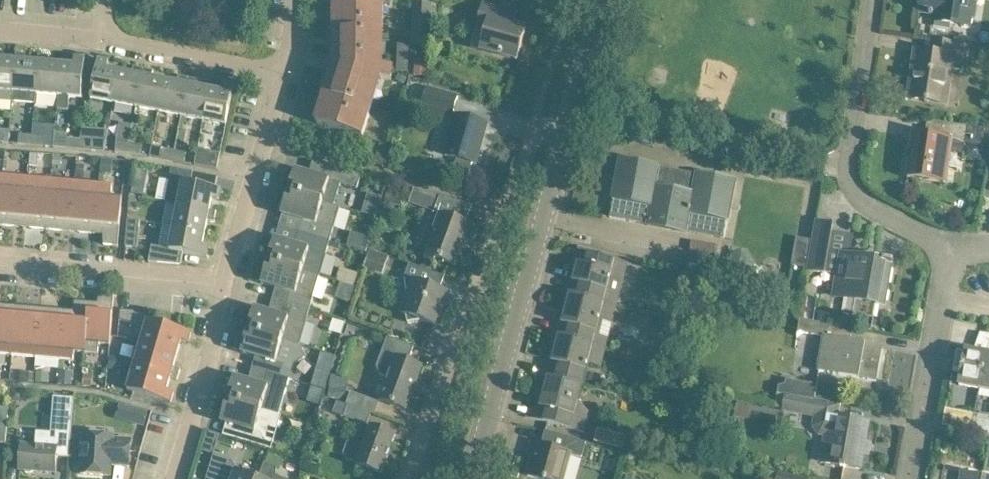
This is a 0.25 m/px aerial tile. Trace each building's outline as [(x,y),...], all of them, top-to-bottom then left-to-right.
[(920,12),(929,14),(929,16),(933,16),(933,15),(935,15),(934,21),(969,26),(973,0),(922,0),(920,12)] [(344,57),(344,66),(343,66),(341,66),(340,67),(338,68),(337,69),(337,70),(335,75),(332,74),(325,96),(331,98),(328,109),(322,107),(317,124),(363,138),(381,79),(391,81),(393,68),(383,67),(383,4),(335,4),(335,21),(341,21),(341,33),(335,33),(335,57),(344,57)] [(415,5),(413,45),(429,46),(431,6),(415,5)] [(483,5),(477,28),(487,31),(481,50),(517,60),(526,29),(514,26),(517,15),(483,5)] [(917,71),(912,99),(925,101),(925,103),(929,103),(929,102),(945,105),(951,63),(965,65),(968,47),(930,41),(928,53),(916,51),(913,71),(917,71)] [(15,61),(3,60),(4,52),(0,52),(0,102),(12,102),(13,92),(16,61),(15,61)] [(39,63),(38,63),(26,62),(27,54),(16,53),(15,61),(16,61),(13,92),(36,94),(39,63)] [(59,96),(61,65),(49,64),(49,56),(39,55),(38,63),(39,63),(36,94),(59,96)] [(74,66),(61,65),(59,96),(57,109),(68,110),(69,97),(82,98),(85,60),(75,59),(74,66)] [(113,103),(120,72),(108,70),(109,63),(98,60),(91,99),(113,103)] [(136,108),(144,69),(134,67),(132,75),(120,72),(113,103),(136,108)] [(158,112),(165,81),(152,78),(154,71),(144,69),(136,108),(158,112)] [(181,116),(188,78),(179,76),(177,83),(165,81),(158,112),(181,116)] [(203,121),(209,90),(197,87),(198,80),(188,78),(181,116),(203,121)] [(226,125),(234,87),(223,85),(222,92),(209,90),(203,121),(226,125)] [(427,88),(422,105),(453,114),(458,97),(427,88)] [(457,115),(445,155),(457,159),(453,174),(469,178),(473,163),(476,164),(488,124),(457,115)] [(907,179),(945,184),(949,155),(963,157),(965,147),(988,150),(988,130),(928,121),(926,135),(914,133),(911,153),(915,154),(914,162),(910,161),(907,179)] [(9,144),(9,131),(0,130),(0,143),(9,144)] [(80,150),(81,141),(68,140),(65,134),(55,133),(54,148),(80,150)] [(31,147),(32,137),(19,136),(19,146),(31,147)] [(45,138),(32,137),(31,147),(44,148),(45,138)] [(93,142),(81,141),(80,150),(92,151),(93,142)] [(128,154),(129,145),(116,144),(116,153),(128,154)] [(380,144),(375,165),(385,168),(391,147),(380,144)] [(142,146),(129,145),(128,154),(141,155),(142,146)] [(172,161),(174,151),(162,149),(160,158),(172,161)] [(217,170),(221,154),(198,149),(195,165),(217,170)] [(187,154),(174,151),(172,161),(185,163),(187,154)] [(613,199),(610,218),(648,225),(647,226),(687,233),(687,232),(724,239),(728,220),(736,181),(697,174),(696,176),(684,174),(684,172),(660,168),(660,167),(620,160),(612,199),(613,199)] [(357,190),(361,176),(314,161),(313,163),(318,164),(315,176),(295,170),(289,193),(323,203),(327,188),(333,190),(335,183),(357,190)] [(216,189),(218,177),(193,173),(172,168),(165,203),(178,205),(209,211),(212,199),(219,200),(221,190),(216,189)] [(27,178),(0,176),(0,226),(14,227),(16,222),(23,222),(27,178)] [(47,230),(51,180),(27,178),(23,222),(31,223),(32,229),(47,230)] [(71,227),(75,182),(51,180),(47,230),(62,231),(63,226),(71,227)] [(99,229),(103,185),(75,182),(71,227),(79,227),(80,233),(95,234),(96,229),(99,229)] [(113,186),(103,185),(99,229),(103,229),(104,245),(118,246),(123,197),(112,196),(113,186)] [(330,242),(340,208),(323,203),(289,193),(282,215),(302,221),(298,233),(330,242)] [(440,196),(440,197),(429,225),(437,228),(427,256),(455,266),(465,241),(467,242),(473,226),(466,223),(473,206),(440,196)] [(130,197),(129,210),(139,211),(140,198),(130,197)] [(215,223),(217,213),(217,212),(209,211),(178,205),(174,228),(205,234),(207,221),(215,223)] [(128,220),(126,247),(138,248),(140,221),(128,220)] [(817,222),(814,241),(809,269),(808,271),(824,274),(833,225),(817,222)] [(203,246),(205,234),(174,228),(170,250),(152,246),(149,263),(181,266),(184,254),(208,258),(210,248),(203,246)] [(320,277),(330,242),(298,233),(295,245),(275,239),(268,262),(320,277)] [(809,269),(814,241),(796,238),(792,266),(809,269)] [(580,284),(577,296),(617,307),(628,264),(576,251),(572,265),(577,266),(573,282),(580,284)] [(840,260),(847,261),(840,297),(858,301),(856,315),(875,318),(877,304),(884,305),(891,264),(893,264),(894,261),(883,259),(883,262),(840,254),(840,255),(841,255),(840,260)] [(379,256),(374,272),(390,276),(395,260),(379,256)] [(310,311),(320,277),(268,262),(262,284),(282,290),(278,302),(310,311)] [(409,296),(402,313),(406,315),(408,324),(423,321),(436,326),(444,306),(445,306),(446,305),(444,304),(448,293),(440,290),(445,277),(410,264),(404,278),(406,279),(408,294),(407,296),(409,296)] [(687,273),(674,270),(672,279),(684,282),(687,273)] [(349,272),(344,286),(364,292),(368,278),(349,272)] [(612,323),(617,307),(577,296),(565,292),(562,307),(566,308),(562,324),(569,326),(566,338),(606,348),(608,340),(595,337),(600,320),(612,323)] [(110,345),(113,310),(114,295),(100,294),(96,309),(93,309),(89,353),(98,354),(99,344),(110,345)] [(89,353),(93,309),(89,308),(90,303),(75,302),(72,317),(68,317),(64,361),(74,362),(74,352),(89,353)] [(300,345),(310,311),(278,302),(275,314),(255,308),(248,331),(300,345)] [(17,306),(2,305),(0,310),(0,355),(12,356),(17,306)] [(36,358),(40,314),(32,313),(32,308),(17,306),(12,356),(36,358)] [(64,361),(68,317),(64,316),(65,311),(49,309),(48,315),(40,314),(36,358),(64,361)] [(120,320),(146,328),(148,321),(150,313),(121,310),(120,320)] [(851,341),(853,329),(800,319),(798,333),(824,337),(818,372),(876,382),(882,346),(851,341)] [(146,328),(141,344),(178,355),(182,342),(189,344),(192,333),(148,321),(146,328)] [(304,347),(300,345),(248,331),(241,353),(261,359),(258,371),(289,380),(294,381),(295,378),(292,373),(294,364),(306,357),(303,352),(304,347)] [(988,341),(988,335),(981,333),(974,351),(966,349),(965,352),(957,351),(953,372),(961,374),(959,385),(980,390),(988,341)] [(601,368),(606,348),(566,338),(554,334),(552,345),(556,347),(551,366),(547,364),(543,377),(582,387),(588,364),(601,368)] [(388,338),(377,368),(380,376),(389,379),(381,401),(405,410),(421,367),(409,362),(414,348),(388,338)] [(980,390),(988,391),(988,341),(980,390)] [(138,356),(134,367),(171,378),(178,381),(181,370),(174,368),(178,355),(141,344),(138,356)] [(111,370),(123,371),(124,359),(112,358),(111,370)] [(171,378),(134,367),(128,391),(171,404),(174,393),(167,391),(171,378)] [(279,415),(289,380),(258,371),(254,383),(234,377),(228,400),(279,415)] [(578,402),(582,387),(543,377),(540,391),(544,392),(537,420),(584,433),(589,413),(578,402)] [(779,394),(787,396),(816,401),(819,383),(787,378),(786,383),(780,385),(779,394)] [(787,396),(784,410),(813,415),(816,401),(787,396)] [(36,432),(36,447),(22,446),(20,470),(23,470),(25,473),(31,473),(34,471),(55,473),(57,457),(70,458),(72,434),(74,399),(54,397),(52,433),(36,432)] [(281,416),(279,415),(228,400),(221,422),(241,428),(238,439),(248,442),(272,449),(281,416)] [(860,469),(869,422),(839,417),(841,405),(820,401),(815,426),(820,433),(831,435),(826,463),(841,466),(841,468),(845,468),(845,467),(860,469)] [(333,413),(344,417),(348,405),(337,402),(333,413)] [(6,444),(9,408),(0,408),(0,444),(6,444)] [(972,431),(975,415),(946,409),(943,426),(972,431)] [(975,415),(972,431),(988,434),(988,418),(975,415)] [(371,427),(364,445),(353,441),(347,443),(344,455),(346,459),(357,463),(357,465),(382,474),(396,436),(371,427)] [(528,476),(537,478),(564,478),(570,455),(582,458),(586,443),(545,432),(542,445),(537,444),(528,476)] [(84,434),(81,474),(111,477),(112,466),(130,467),(131,440),(114,439),(114,437),(84,434)] [(237,471),(233,462),(214,454),(207,478),(258,478),(237,471)] [(934,478),(980,478),(944,472),(935,471),(934,478)]
